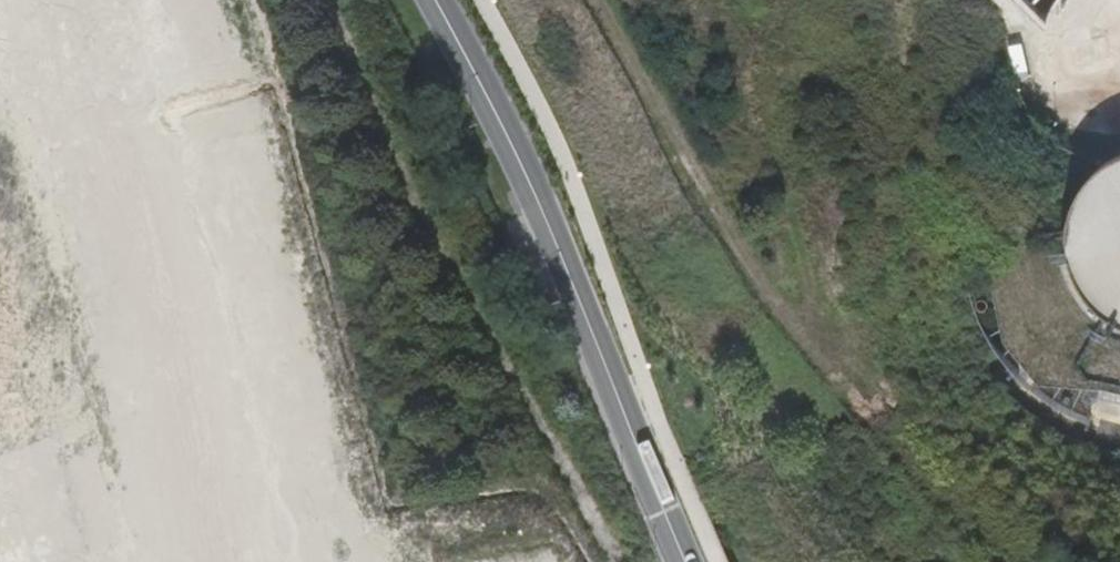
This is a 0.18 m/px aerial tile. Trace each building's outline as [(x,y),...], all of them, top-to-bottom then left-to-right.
[(1101,38),(1070,43),(1073,63),(1104,58),(1101,38)] [(1115,159),(1099,168),(1086,181),(1075,196),(1067,212),(1063,230),(1063,249),(1065,267),(1072,284),(1082,300),(1094,313),(1109,324),(1119,329),(1119,157),(1115,159)] [(1109,324),(1094,313),(1082,300),(1072,284),(1065,267),(1063,249),(1063,230),(982,258),(1000,347),(1036,389),(1100,393),(1119,398),(1119,329),(1109,324)] [(0,245),(0,363),(26,357),(0,245)]
